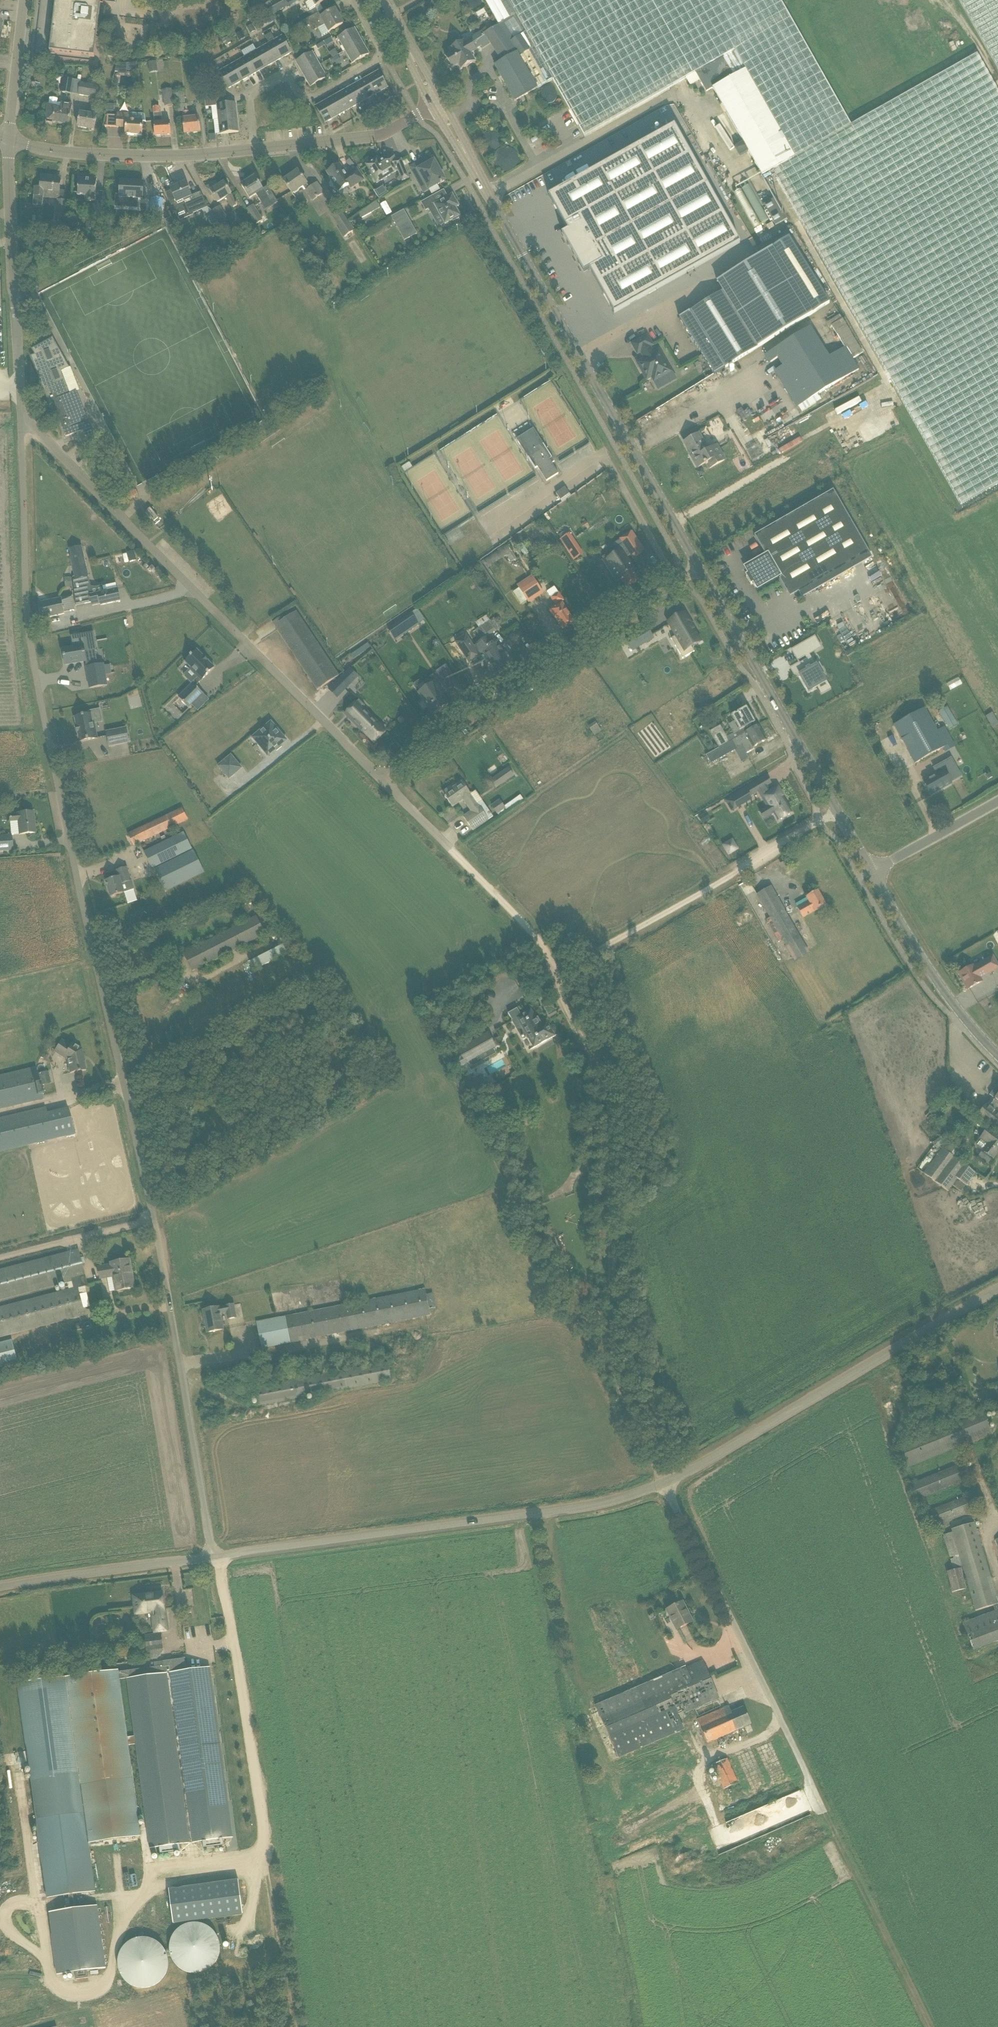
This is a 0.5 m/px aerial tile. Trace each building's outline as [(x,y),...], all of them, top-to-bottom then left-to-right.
[(50,52),(94,58),(101,1),(103,1),(103,0),(56,0),(50,52)] [(249,2),(254,12),(263,7),(259,0),(253,0),(249,2)] [(274,15),(300,0),(286,0),(271,9),(274,15)] [(305,4),(311,0),(315,7),(318,13),(319,13),(326,8),(323,2),(327,0),(303,0),(305,4)] [(499,25),(484,34),(485,36),(491,44),(500,58),(494,62),(496,64),(495,65),(515,101),(552,80),(584,136),(695,73),(706,92),(713,88),(743,142),(735,148),(740,156),(748,151),(762,175),(772,169),(961,504),(970,499),(997,484),(997,92),(977,54),(851,125),(780,0),(484,0),(499,25)] [(997,69),(997,0),(959,0),(997,69)] [(328,33),(334,29),(343,24),(335,10),(322,18),(319,13),(318,13),(318,14),(299,24),(302,30),(309,25),(313,32),(324,25),(328,33)] [(272,14),(267,17),(270,23),(275,20),(272,14)] [(250,34),(256,31),(252,23),(246,26),(250,34)] [(353,29),(344,35),(338,39),(345,51),(361,42),(353,29)] [(245,37),(242,31),(236,34),(240,40),(245,37)] [(452,53),(446,57),(447,60),(446,61),(449,66),(450,66),(452,68),(459,65),(460,67),(461,69),(467,66),(474,61),(470,53),(482,47),(483,49),(491,44),(485,36),(473,44),(471,41),(465,44),(463,41),(450,49),(452,53)] [(228,37),(222,40),(225,45),(231,42),(228,37)] [(282,37),(270,44),(279,60),(291,53),(282,37)] [(353,64),(361,59),(369,54),(361,42),(345,51),(353,64)] [(279,60),(270,44),(257,51),(266,67),(279,60)] [(335,50),(329,53),(333,58),(338,55),(335,50)] [(257,51),(245,58),(254,74),(266,67),(257,51)] [(312,53),(305,57),(296,62),(303,74),(319,65),(312,53)] [(245,58),(232,66),(241,81),(254,74),(245,58)] [(149,62),(150,73),(158,72),(156,62),(149,62)] [(127,71),(137,71),(137,64),(116,66),(114,73),(119,73),(119,76),(127,76),(127,71)] [(326,78),(319,65),(303,74),(311,87),(326,78)] [(232,66),(220,73),(229,88),(241,81),(232,66)] [(378,72),(365,79),(374,95),(387,88),(378,72)] [(62,78),(60,92),(70,94),(73,80),(62,78)] [(353,86),(362,102),(374,95),(365,79),(353,86)] [(80,82),(80,83),(79,91),(78,94),(96,97),(98,85),(80,82)] [(350,109),(362,102),(353,86),(341,93),(350,109)] [(173,105),(171,89),(163,90),(165,106),(173,105)] [(173,94),(175,113),(182,112),(185,134),(200,133),(199,118),(190,119),(189,112),(188,112),(187,104),(185,104),(184,92),(173,94)] [(328,100),(337,116),(350,109),(341,93),(328,100)] [(216,98),(205,99),(206,108),(217,107),(217,105),(216,98)] [(328,100),(316,107),(325,123),(337,116),(328,100)] [(50,106),(48,120),(53,121),(53,123),(69,126),(70,116),(72,105),(61,103),(60,110),(57,110),(57,107),(50,106)] [(217,107),(219,120),(237,118),(235,103),(217,105),(217,107)] [(94,130),(96,120),(98,108),(91,107),(90,114),(80,113),(78,127),(94,130)] [(153,113),(154,113),(154,124),(155,136),(171,135),(170,123),(162,123),(162,113),(160,113),(160,107),(152,108),(153,113)] [(118,114),(117,127),(126,128),(126,135),(142,136),(142,126),(142,122),(146,122),(145,114),(133,113),(131,113),(130,115),(118,114)] [(660,115),(535,186),(555,221),(549,224),(571,263),(577,259),(602,303),(727,231),(660,115)] [(219,120),(219,124),(220,134),(239,132),(237,118),(219,120)] [(489,150),(501,147),(497,130),(485,133),(489,150)] [(495,149),(497,170),(518,167),(516,147),(495,149)] [(402,159),(394,160),(394,156),(384,157),(384,159),(379,161),(377,158),(366,165),(371,173),(370,173),(377,183),(396,171),(395,168),(397,167),(403,181),(409,178),(402,159)] [(425,183),(429,189),(440,183),(440,184),(442,184),(442,182),(445,181),(434,161),(429,164),(426,160),(413,167),(418,176),(416,177),(420,185),(425,183)] [(331,179),(330,179),(335,186),(336,186),(339,191),(354,182),(356,185),(363,180),(356,169),(346,175),(339,164),(327,172),(331,179)] [(284,181),(289,189),(292,194),(302,187),(312,201),(323,193),(316,183),(309,189),(306,184),(307,184),(298,171),(284,181)] [(34,196),(33,206),(42,207),(44,197),(44,192),(51,193),(50,198),(58,199),(61,178),(48,176),(47,179),(42,178),(41,188),(35,187),(34,196)] [(95,201),(96,193),(96,183),(90,182),(90,179),(79,178),(78,196),(85,196),(85,201),(95,201)] [(249,198),(256,194),(261,202),(254,206),(259,214),(266,210),(276,203),(270,194),(266,196),(263,190),(255,178),(242,186),(249,198)] [(143,199),(143,195),(143,185),(130,184),(130,182),(121,181),(120,191),(120,198),(143,199)] [(171,191),(166,193),(172,206),(173,206),(177,214),(188,210),(190,215),(207,207),(202,197),(193,201),(185,183),(171,189),(171,191)] [(231,194),(229,192),(224,183),(218,187),(215,183),(206,188),(211,196),(213,195),(217,203),(226,198),(232,208),(237,205),(231,194)] [(747,215),(755,211),(761,224),(768,221),(752,185),(736,192),(747,215)] [(379,198),(387,193),(382,186),(375,191),(379,198)] [(440,222),(443,220),(445,224),(452,220),(453,221),(459,218),(458,217),(460,216),(453,204),(457,202),(452,195),(437,203),(433,197),(422,203),(426,210),(429,208),(436,221),(437,222),(438,222),(439,222),(440,222)] [(775,199),(764,205),(775,226),(782,222),(787,220),(775,199)] [(64,229),(67,201),(57,200),(55,221),(58,221),(57,229),(64,229)] [(151,217),(161,217),(162,200),(152,200),(151,217)] [(376,202),(359,214),(361,217),(379,207),(376,202)] [(247,209),(257,225),(263,221),(259,214),(254,206),(253,205),(247,209)] [(213,211),(219,222),(221,224),(228,222),(220,207),(213,211)] [(234,211),(227,215),(232,224),(239,220),(234,211)] [(404,241),(416,235),(404,211),(392,217),(404,241)] [(344,238),(353,232),(340,212),(333,216),(341,229),(338,230),(344,238)] [(771,249),(812,315),(829,305),(788,239),(771,249)] [(723,292),(679,319),(714,375),(812,315),(771,249),(717,282),(723,292)] [(766,355),(771,362),(777,358),(782,366),(776,370),(799,407),(859,369),(853,360),(863,354),(840,315),(826,324),(829,328),(831,327),(844,348),(829,357),(811,327),(766,355)] [(654,353),(650,347),(653,345),(647,336),(632,344),(637,354),(641,352),(644,358),(641,360),(637,363),(639,367),(647,380),(652,377),(654,382),(667,374),(672,372),(669,368),(662,354),(659,350),(655,352),(654,353)] [(69,368),(53,338),(32,349),(35,355),(31,357),(49,405),(53,404),(66,437),(83,430),(80,422),(86,420),(76,393),(71,395),(62,372),(69,368)] [(322,392),(329,387),(326,382),(325,381),(318,385),(319,387),(322,392)] [(533,429),(516,440),(522,450),(535,469),(545,485),(562,475),(552,458),(540,439),(533,429)] [(698,434),(693,437),(685,442),(693,458),(692,458),(698,468),(705,463),(706,465),(707,465),(709,469),(724,460),(717,446),(708,451),(698,434)] [(403,472),(411,468),(408,463),(400,468),(403,472)] [(701,468),(696,471),(699,476),(704,474),(701,468)] [(561,500),(569,494),(565,487),(556,494),(561,500)] [(786,592),(795,594),(869,552),(833,491),(754,536),(765,554),(766,553),(767,555),(745,568),(749,575),(747,576),(751,584),(753,582),(757,589),(779,577),(781,578),(779,579),(786,592)] [(154,522),(158,518),(150,509),(146,512),(154,522)] [(615,549),(602,557),(610,569),(615,566),(620,574),(616,577),(617,580),(620,578),(626,587),(638,580),(632,571),(634,569),(627,558),(631,556),(632,558),(643,550),(631,532),(620,539),(623,544),(615,549)] [(568,535),(560,540),(574,560),(583,554),(569,534),(568,535)] [(76,580),(82,579),(88,577),(90,577),(84,554),(82,546),(69,549),(71,557),(70,557),(75,580),(76,580)] [(134,551),(127,552),(129,562),(136,561),(134,551)] [(513,553),(506,556),(510,563),(516,559),(513,553)] [(116,555),(111,558),(117,568),(122,565),(116,555)] [(532,575),(517,585),(523,593),(529,603),(544,594),(537,584),(532,575)] [(88,577),(82,579),(87,603),(92,602),(92,606),(100,604),(101,605),(120,601),(116,584),(103,587),(104,593),(93,595),(88,578),(88,577)] [(554,587),(547,592),(551,597),(556,605),(549,610),(559,624),(558,626),(560,628),(561,628),(562,629),(574,622),(568,613),(561,602),(563,600),(558,592),(554,587)] [(71,597),(37,604),(41,619),(74,612),(71,597)] [(283,620),(281,617),(273,623),(317,690),(338,676),(296,612),(283,620)] [(411,613),(398,622),(405,633),(418,624),(411,613)] [(685,613),(668,623),(676,636),(680,643),(675,646),(683,659),(694,652),(692,647),(701,642),(692,628),(693,627),(685,613)] [(501,627),(494,618),(490,621),(486,616),(476,623),(479,628),(475,630),(482,640),(501,627)] [(647,627),(626,639),(632,651),(653,639),(647,627)] [(825,631),(802,644),(808,655),(831,641),(825,631)] [(73,647),(62,649),(65,665),(86,661),(87,667),(97,666),(95,651),(96,651),(93,633),(72,637),(73,647)] [(365,651),(368,656),(387,645),(383,639),(365,651)] [(510,664),(504,656),(497,644),(485,652),(498,672),(510,664)] [(214,668),(208,662),(208,661),(203,656),(203,657),(197,650),(185,662),(191,668),(190,669),(201,681),(214,668)] [(819,652),(801,662),(805,669),(809,667),(819,685),(837,676),(832,667),(834,666),(830,658),(824,661),(819,652)] [(448,664),(438,671),(442,678),(452,671),(448,664)] [(87,667),(86,667),(90,688),(107,686),(105,674),(104,667),(103,665),(97,666),(87,667)] [(344,673),(331,686),(340,694),(352,681),(344,673)] [(428,685),(419,691),(434,713),(450,703),(440,688),(444,685),(438,676),(427,683),(428,685)] [(178,698),(189,708),(203,694),(192,683),(178,698)] [(357,702),(343,716),(360,733),(361,732),(373,745),(384,733),(377,726),(376,728),(360,712),(364,708),(357,702)] [(732,735),(735,739),(735,740),(759,726),(758,726),(755,727),(753,723),(755,722),(747,707),(738,712),(732,716),(740,730),(732,735)] [(958,726),(947,707),(939,712),(950,730),(958,726)] [(920,711),(895,725),(899,731),(898,732),(915,764),(924,759),(942,749),(944,752),(954,747),(944,728),(938,731),(928,714),(925,709),(920,711)] [(89,715),(75,718),(76,726),(77,734),(78,733),(80,742),(97,738),(94,724),(92,714),(89,715)] [(271,721),(251,737),(257,745),(267,756),(275,749),(276,751),(282,746),(280,745),(286,740),(279,732),(276,728),(271,721)] [(719,748),(730,743),(720,726),(710,732),(719,748)] [(735,740),(735,739),(732,741),(737,749),(742,746),(746,754),(754,749),(753,748),(766,740),(759,726),(735,740)] [(128,743),(125,728),(106,732),(109,746),(128,743)] [(718,749),(706,755),(708,759),(711,764),(723,757),(718,749)] [(241,768),(231,756),(218,766),(229,779),(241,768)] [(933,777),(924,783),(931,795),(946,787),(945,786),(951,783),(961,777),(954,764),(951,759),(949,759),(933,768),(937,775),(933,777)] [(508,769),(496,777),(501,784),(513,776),(508,769)] [(450,788),(443,793),(453,808),(463,801),(471,813),(464,818),(473,832),(481,826),(488,821),(493,818),(489,811),(483,814),(477,805),(482,802),(476,792),(470,795),(467,791),(462,782),(451,790),(450,788)] [(758,782),(725,801),(732,811),(752,799),(750,796),(758,792),(767,807),(772,815),(774,814),(778,821),(792,813),(782,797),(783,796),(778,787),(770,791),(767,786),(766,786),(762,788),(758,782)] [(492,805),(498,815),(506,809),(500,800),(492,805)] [(128,834),(134,846),(188,820),(182,808),(128,834)] [(23,813),(8,814),(9,822),(10,822),(18,821),(18,834),(25,834),(35,833),(33,812),(23,813)] [(703,814),(698,818),(701,824),(707,821),(703,814)] [(144,852),(153,869),(192,849),(183,833),(144,852)] [(11,850),(10,835),(0,836),(0,851),(11,850)] [(723,845),(730,856),(741,849),(735,838),(723,845)] [(167,891),(204,873),(193,851),(156,869),(167,891)] [(786,862),(778,866),(784,876),(792,872),(791,871),(786,862)] [(111,897),(134,890),(126,867),(116,870),(118,878),(106,882),(111,897)] [(771,887),(757,895),(770,918),(784,910),(771,887)] [(797,908),(803,918),(817,910),(826,905),(818,891),(806,897),(809,901),(797,908)] [(264,935),(256,918),(184,954),(192,971),(264,935)] [(250,960),(254,969),(289,955),(285,945),(250,960)] [(973,965),(959,973),(968,990),(983,981),(981,979),(997,969),(997,965),(993,956),(974,967),(973,965)] [(517,1008),(508,1013),(512,1020),(516,1028),(521,1025),(527,1037),(534,1047),(554,1036),(547,1022),(542,1025),(538,1017),(535,1018),(531,1010),(521,1015),(517,1008)] [(455,1056),(450,1059),(456,1069),(496,1047),(489,1034),(453,1053),(455,1056)] [(61,1041),(54,1052),(64,1058),(63,1059),(67,1061),(70,1073),(77,1072),(85,1071),(82,1057),(83,1057),(81,1050),(72,1044),(70,1047),(61,1041)] [(853,1049),(846,1053),(849,1058),(856,1054),(853,1049)] [(36,1067),(0,1076),(0,1109),(43,1099),(36,1067)] [(47,1072),(38,1074),(41,1086),(49,1084),(47,1072)] [(473,1095),(487,1087),(479,1072),(465,1080),(473,1095)] [(995,1099),(989,1106),(986,1104),(977,1115),(995,1129),(997,1126),(997,1084),(989,1095),(995,1099)] [(0,1118),(0,1152),(74,1134),(68,1108),(47,1113),(45,1108),(0,1118)] [(979,1156),(988,1164),(992,1158),(993,1159),(997,1152),(997,1133),(989,1126),(980,1138),(987,1143),(982,1150),(983,1151),(979,1156)] [(956,1138),(955,1145),(966,1146),(967,1139),(960,1138),(960,1139),(956,1138)] [(948,1192),(953,1186),(961,1192),(976,1174),(954,1157),(942,1149),(924,1173),(935,1182),(948,1192)] [(69,1253),(0,1269),(0,1300),(71,1283),(73,1290),(0,1308),(0,1337),(75,1318),(85,1315),(78,1288),(88,1286),(79,1250),(69,1253)] [(132,1276),(129,1260),(111,1263),(112,1265),(98,1268),(100,1279),(114,1276),(116,1291),(133,1288),(131,1276),(132,1276)] [(257,1323),(262,1348),(430,1315),(429,1309),(436,1308),(433,1294),(426,1295),(425,1291),(257,1323)] [(207,1333),(217,1331),(223,1330),(220,1316),(228,1315),(229,1320),(236,1319),(233,1305),(203,1311),(207,1333)] [(12,1341),(0,1344),(0,1368),(18,1364),(12,1341)] [(959,1353),(951,1356),(954,1362),(961,1359),(959,1353)] [(931,1369),(924,1376),(928,1380),(935,1374),(931,1369)] [(992,1433),(984,1413),(896,1448),(904,1469),(992,1433)] [(965,1463),(956,1466),(910,1485),(916,1500),(971,1477),(965,1463)] [(928,1529),(974,1511),(984,1507),(978,1492),(922,1514),(928,1529)] [(952,1533),(962,1568),(975,1611),(997,1604),(997,1602),(975,1523),(951,1530),(952,1533)] [(966,1589),(961,1569),(947,1572),(952,1593),(966,1589)] [(140,1596),(132,1597),(133,1607),(141,1606),(142,1612),(150,1611),(153,1632),(167,1630),(164,1609),(162,1593),(140,1596)] [(692,1622),(682,1602),(667,1610),(677,1629),(692,1622)] [(973,1650),(997,1640),(997,1610),(963,1623),(973,1650)] [(163,1652),(161,1633),(145,1635),(148,1661),(157,1660),(163,1652)] [(185,1658),(183,1658),(162,1661),(163,1666),(17,1683),(30,1792),(31,1792),(33,1804),(28,1805),(30,1816),(34,1816),(46,1899),(69,1896),(73,1895),(95,1892),(89,1843),(141,1836),(129,1746),(135,1745),(150,1849),(159,1847),(160,1854),(180,1851),(179,1845),(203,1842),(204,1849),(223,1846),(223,1839),(233,1838),(210,1667),(186,1670),(185,1658)] [(618,1757),(667,1735),(683,1727),(679,1717),(719,1699),(702,1661),(597,1709),(618,1757)] [(751,1723),(744,1707),(731,1712),(729,1706),(722,1709),(697,1720),(700,1726),(708,1743),(742,1727),(751,1723)] [(731,1758),(715,1762),(722,1788),(738,1784),(731,1758)] [(804,1791),(737,1816),(742,1827),(747,1825),(749,1830),(756,1827),(757,1830),(811,1810),(804,1791)] [(238,1881),(169,1890),(173,1923),(243,1914),(238,1881)] [(71,1909),(48,1912),(57,1975),(75,1972),(76,1979),(88,1978),(87,1971),(105,1968),(97,1906),(75,1909),(73,1895),(69,1896),(71,1909)] [(126,1987),(168,1983),(163,1937),(121,1941),(126,1987)]
